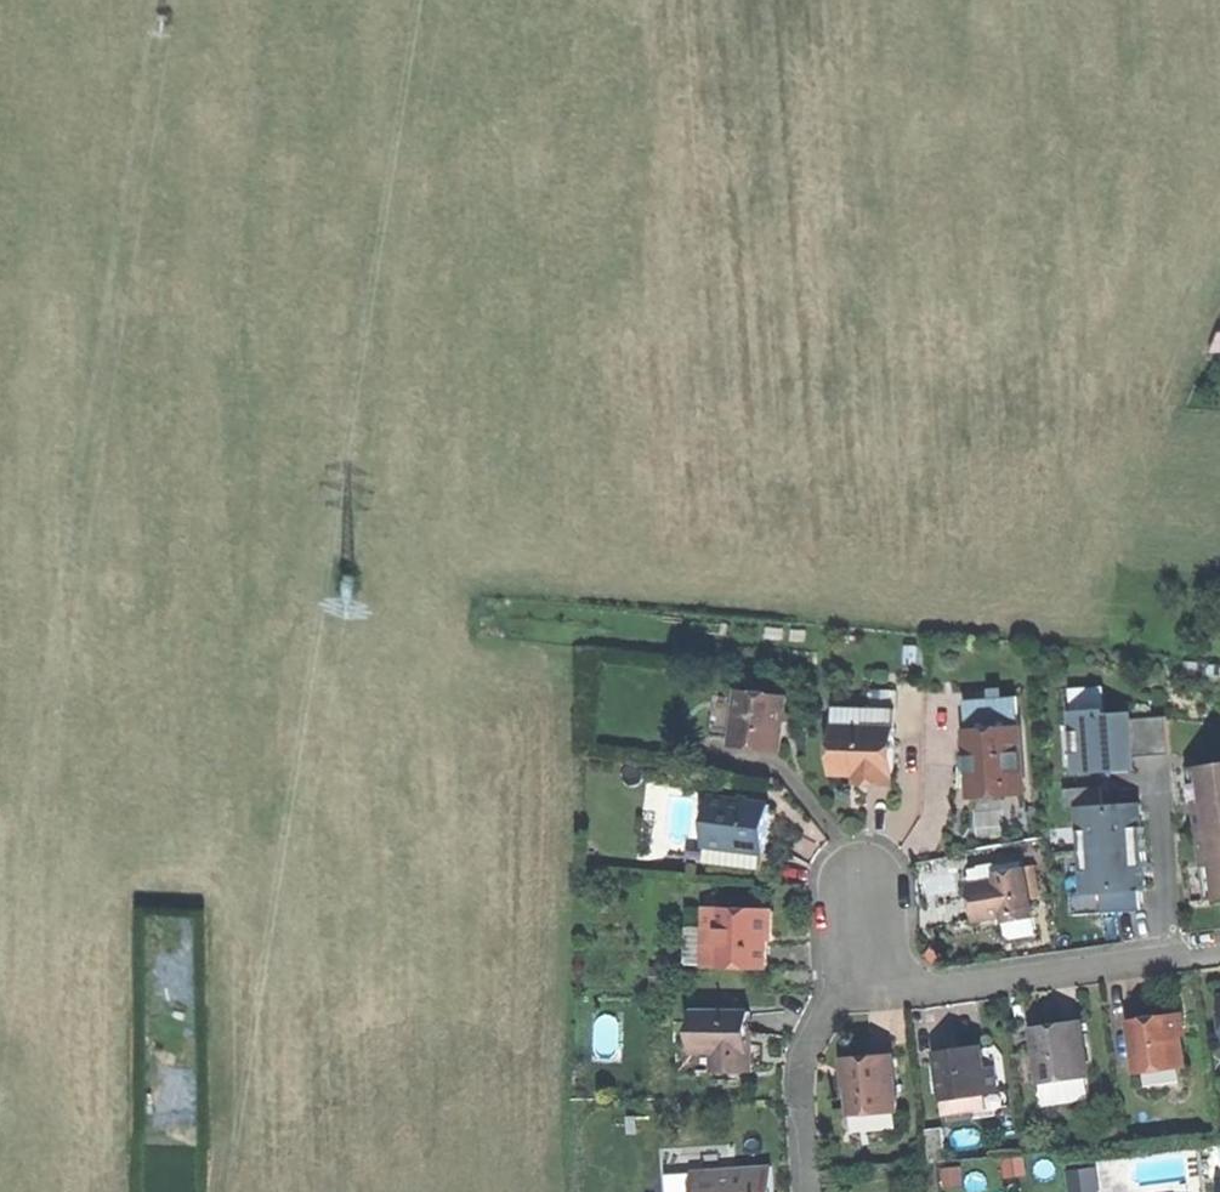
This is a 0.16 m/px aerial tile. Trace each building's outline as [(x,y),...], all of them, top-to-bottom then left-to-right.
[(737,744),(736,751),(762,754),(781,755),(784,727),(785,715),(787,701),(742,696),(741,703),(737,744)] [(711,742),(737,744),(741,703),(716,701),(711,742)] [(1019,702),(993,704),(995,733),(1021,730),(1019,702)] [(966,706),(968,735),(995,733),(993,704),(966,706)] [(1135,706),(1067,710),(1071,775),(1138,772),(1135,706)] [(833,712),(833,731),(889,731),(889,712),(833,712)] [(995,733),(968,735),(971,772),(974,799),(1027,794),(1021,730),(995,733)] [(889,731),(833,731),(833,778),(858,778),(871,778),(871,788),(893,788),(893,779),(896,779),(896,731),(889,731)] [(1204,769),(1209,804),(1197,805),(1201,839),(1205,868),(1218,866),(1219,884),(1219,767),(1204,769)] [(1192,771),(1197,805),(1209,804),(1204,769),(1192,771)] [(864,788),(871,788),(871,778),(858,778),(858,788),(864,788)] [(1028,810),(1027,794),(974,799),(975,814),(1028,810)] [(708,850),(767,855),(769,832),(771,808),(712,803),(708,850)] [(1150,805),(1078,810),(1084,898),(1156,893),(1150,805)] [(765,872),(767,855),(708,850),(706,866),(765,872)] [(970,874),(972,889),(1001,885),(999,877),(1027,873),(1026,865),(970,874)] [(1219,902),(1219,884),(1218,866),(1205,868),(1210,904),(1219,902)] [(974,903),(977,923),(1006,918),(1007,925),(1034,921),(1027,873),(999,877),(1001,885),(972,889),(974,903)] [(708,969),(722,969),(723,914),(708,914),(708,969)] [(770,915),(723,914),(722,969),(770,970),(770,941),(770,915)] [(717,1076),(755,1076),(755,1043),(755,1014),(700,1014),(700,1057),(717,1057),(717,1076)] [(1140,1073),(1192,1065),(1185,1017),(1158,1021),(1133,1024),(1140,1073)] [(1037,1031),(1044,1084),(1090,1077),(1082,1024),(1056,1028),(1037,1031)] [(965,1048),(938,1053),(946,1101),(986,1094),(1002,1092),(994,1044),(965,1048)] [(850,1110),(898,1107),(894,1053),(870,1054),(846,1056),(850,1110)] [(693,1077),(717,1076),(717,1057),(700,1057),(693,1057),(693,1077)] [(988,1111),(986,1094),(946,1101),(948,1117),(988,1111)] [(899,1125),(898,1107),(850,1110),(851,1129),(899,1125)] [(932,1166),(949,1164),(944,1127),(927,1129),(932,1166)] [(699,1174),(699,1191),(774,1191),(773,1171),(699,1174)] [(916,1174),(918,1189),(933,1188),(932,1172),(916,1174)]
